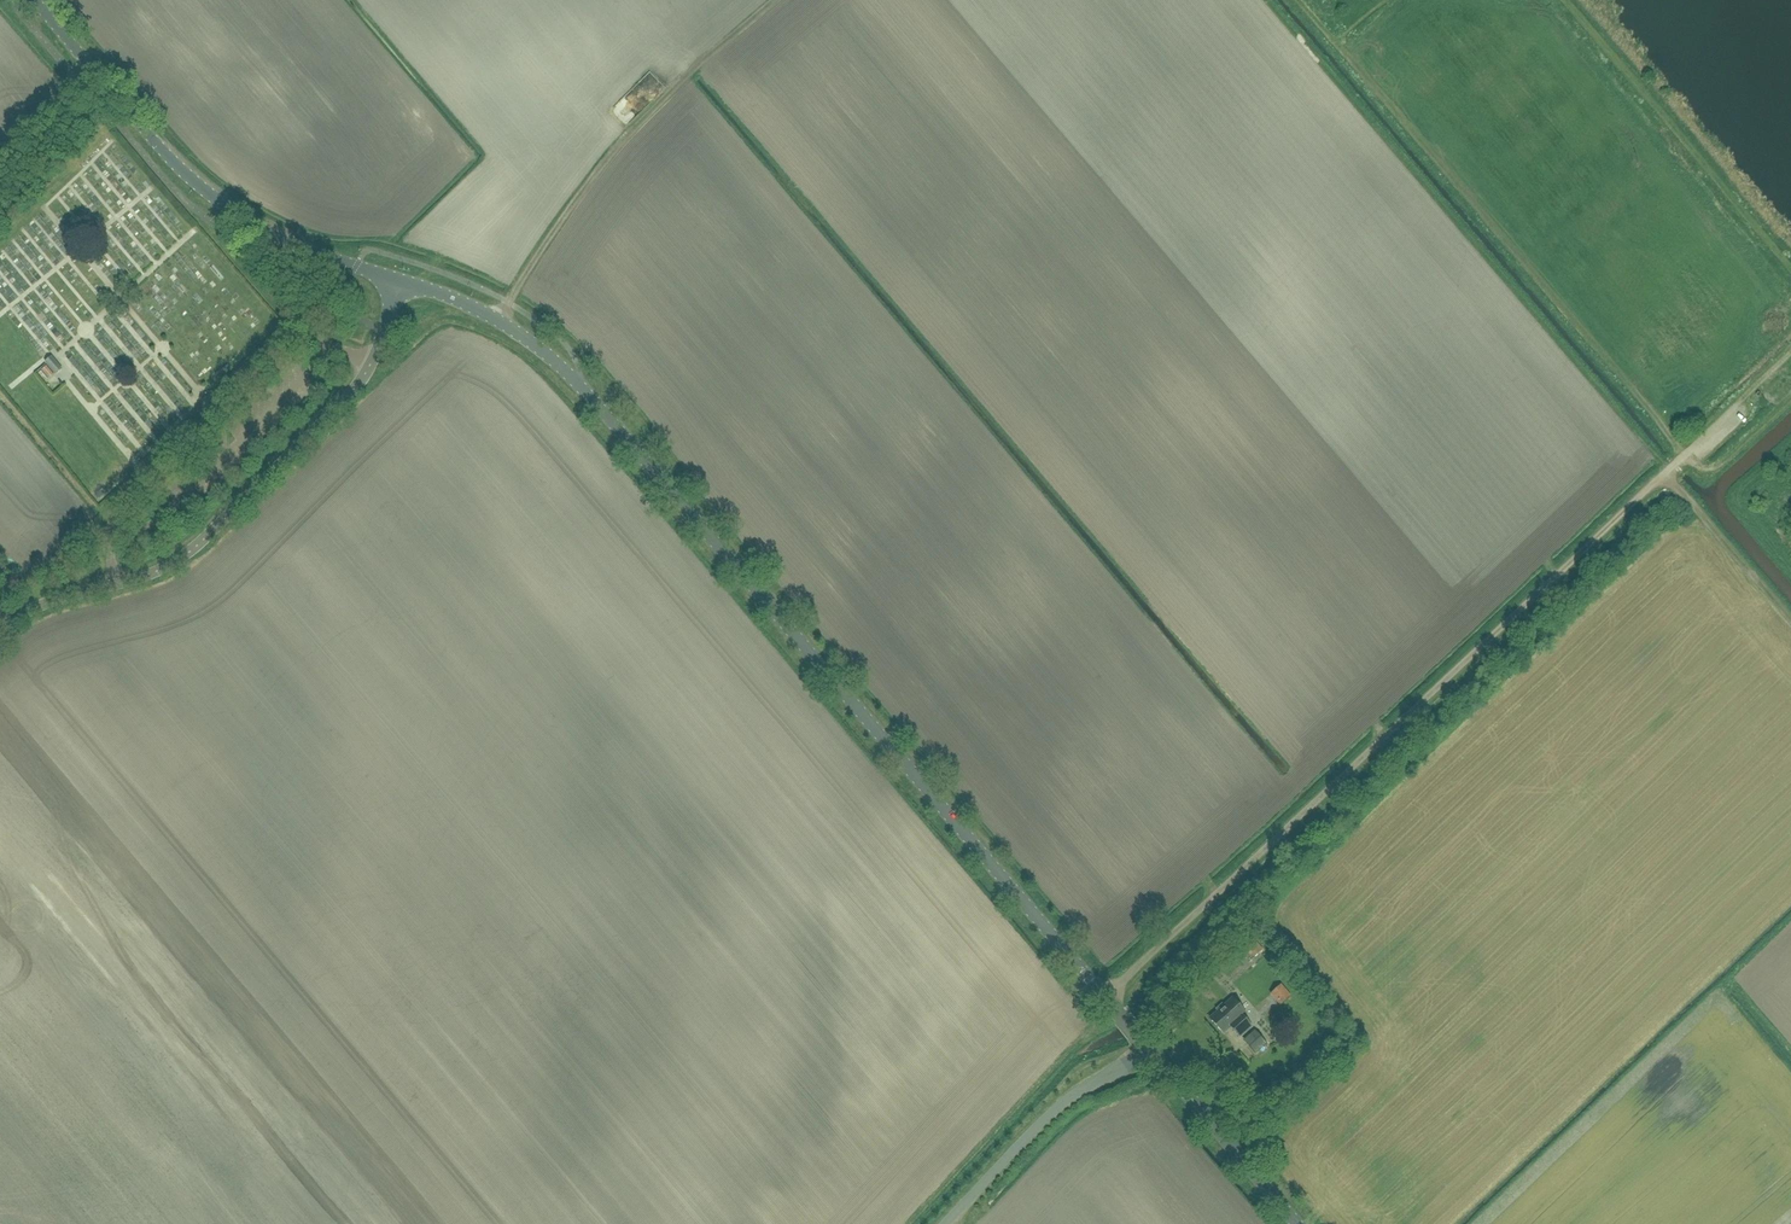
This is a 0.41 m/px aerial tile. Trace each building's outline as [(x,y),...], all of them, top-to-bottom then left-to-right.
[(15,305),(19,301),(9,292),(5,297),(15,305)] [(55,375),(62,370),(52,357),(45,363),(55,375)] [(54,376),(46,367),(41,371),(49,380),(54,376)] [(1252,953),(1255,957),(1262,951),(1253,940),(1238,953),(1245,960),(1252,953)] [(1292,997),(1282,985),(1271,994),(1281,1006),(1292,997)] [(1239,1037),(1251,1027),(1242,1017),(1245,1014),(1232,999),(1224,1007),(1222,1004),(1216,1010),(1218,1012),(1210,1019),(1223,1034),(1230,1027),(1239,1037)] [(1266,1044),(1260,1038),(1249,1047),(1255,1054),(1266,1044)]
